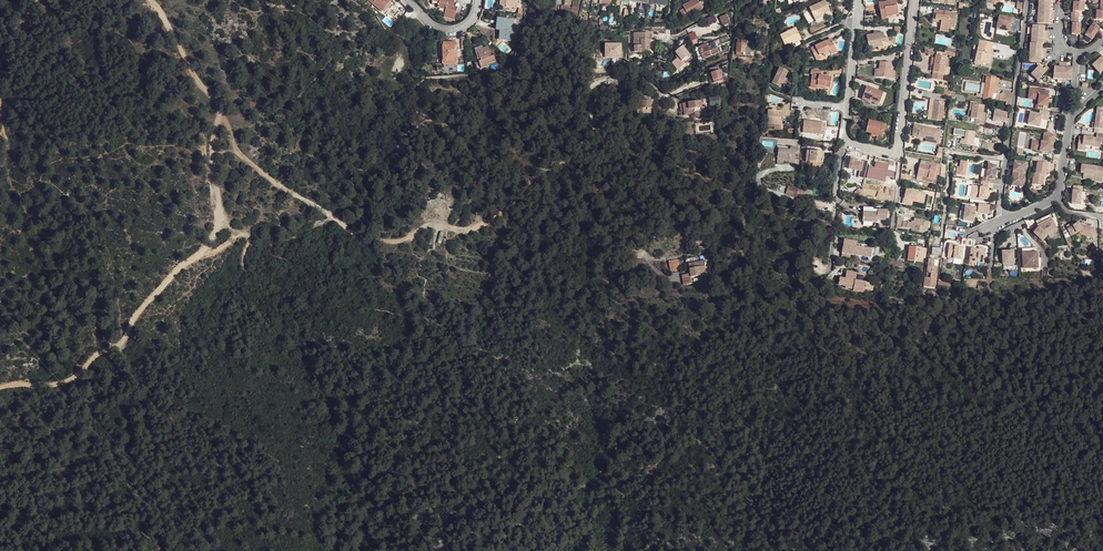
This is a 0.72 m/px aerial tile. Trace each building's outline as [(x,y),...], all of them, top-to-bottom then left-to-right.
[(368,0),(374,5),(375,3),(383,10),(390,2),(388,0),(368,0)] [(438,8),(446,10),(444,17),(454,20),(458,7),(453,6),(454,2),(455,0),(440,0),(440,1),(438,8)] [(684,19),(702,9),(698,0),(693,0),(683,5),(684,8),(680,11),(684,19)] [(809,8),(814,18),(822,14),(830,11),(827,5),(825,0),(809,8)] [(881,18),(886,17),(885,14),(892,12),(892,16),(899,14),(896,0),(895,0),(890,1),(885,2),(880,3),(878,3),(881,18)] [(382,12),(384,14),(392,4),(390,2),(383,10),(382,12)] [(1085,3),(1073,2),(1073,11),(1077,11),(1084,11),(1085,3)] [(375,3),(374,5),(382,12),(383,10),(375,3)] [(1051,5),(1038,5),(1038,14),(1054,14),(1055,11),(1050,11),(1050,9),(1051,9),(1051,5)] [(933,15),(933,19),(941,21),(940,23),(940,31),(948,32),(948,27),(948,26),(955,26),(957,13),(934,10),(933,15)] [(726,14),(720,17),(724,24),(730,22),(726,14)] [(1054,14),(1038,14),(1037,23),(1050,23),(1050,20),(1049,20),(1049,18),(1054,19),(1054,14)] [(1014,21),(1014,18),(1005,16),(1004,21),(998,20),(996,29),(1009,32),(1011,22),(1013,23),(1014,21)] [(502,31),(501,40),(511,41),(513,20),(499,18),(498,30),(500,31),(502,31)] [(580,23),(598,32),(598,29),(581,21),(580,23)] [(1097,30),(1099,26),(1093,22),(1084,35),(1092,40),(1098,31),(1097,30)] [(1074,23),(1072,23),(1071,34),(1080,35),(1081,23),(1078,23),(1074,23)] [(1045,25),(1032,25),(1032,34),(1049,34),(1049,31),(1044,31),(1044,29),(1045,29),(1045,25)] [(780,35),(785,46),(792,42),(801,38),(796,28),(780,35)] [(694,32),(689,34),(693,44),(698,43),(694,32)] [(866,36),(869,49),(878,47),(886,45),(886,47),(889,46),(888,37),(884,38),(883,32),(877,33),(874,34),(866,36)] [(634,43),(634,52),(649,52),(649,33),(638,33),(638,43),(634,43)] [(1049,34),(1032,34),(1031,43),(1042,43),(1044,43),(1044,40),(1043,40),(1043,39),(1048,39),(1049,34)] [(811,48),(816,60),(820,58),(819,55),(823,53),(829,50),(830,53),(831,54),(837,52),(831,39),(811,48)] [(737,43),(736,54),(750,56),(750,51),(755,51),(756,42),(746,41),(746,44),(737,43)] [(977,51),(975,61),(974,64),(978,64),(979,62),(982,63),(988,64),(990,54),(992,44),(980,41),(977,51)] [(443,42),(443,65),(457,65),(457,42),(443,42)] [(682,46),(675,52),(679,56),(672,62),(678,69),(692,58),(685,50),(688,47),(685,43),(682,46)] [(1031,43),(1029,43),(1029,52),(1046,52),(1046,49),(1041,49),(1041,47),(1042,47),(1042,43),(1031,43)] [(704,45),(698,47),(703,59),(719,52),(716,47),(711,49),(710,46),(708,47),(707,44),(704,45)] [(475,63),(477,69),(483,68),(483,66),(488,64),(496,61),(494,56),(491,57),(488,47),(483,48),(477,50),(479,54),(480,56),(477,57),(479,62),(475,63)] [(1046,52),(1029,52),(1029,61),(1042,61),(1042,58),(1041,58),(1041,57),(1046,57),(1046,52)] [(933,72),(932,78),(942,80),(944,69),(945,67),(946,57),(944,57),(936,55),(935,55),(935,58),(932,58),(931,62),(930,65),(934,66),(933,72)] [(1102,56),(1092,65),(1097,71),(1101,68),(1102,70),(1102,58),(1102,56)] [(507,58),(504,62),(509,67),(512,63),(507,58)] [(1054,65),(1053,78),(1062,78),(1063,61),(1060,61),(1059,66),(1057,66),(1057,65),(1054,65)] [(1063,61),(1062,78),(1071,79),(1072,66),(1069,66),(1069,67),(1067,66),(1067,62),(1063,61)] [(879,70),(878,77),(894,78),(895,75),(895,71),(891,71),(892,63),(880,62),(879,70)] [(1040,65),(1031,74),(1037,80),(1049,68),(1046,66),(1043,69),(1042,68),(1042,67),(1040,65)] [(712,75),(713,80),(714,80),(715,83),(719,81),(719,79),(724,77),(721,67),(710,70),(711,72),(712,75)] [(780,68),(772,84),(780,88),(782,84),(784,80),(786,81),(787,82),(791,73),(785,71),(780,68)] [(812,74),(810,87),(817,88),(817,85),(825,86),(830,87),(831,77),(821,76),(822,71),(811,70),(810,74),(812,74)] [(983,95),(983,98),(985,98),(992,99),(1006,102),(1011,103),(1012,93),(1003,92),(1000,94),(997,94),(999,79),(986,77),(983,77),(982,82),(985,83),(984,89),(983,95)] [(1049,87),(1034,84),(1033,93),(1039,94),(1038,99),(1036,99),(1035,106),(1047,107),(1049,87)] [(867,86),(862,97),(870,100),(879,103),(881,98),(883,93),(867,86)] [(933,110),(932,120),(943,121),(945,102),(934,101),(930,100),(930,103),(934,104),(933,110)] [(637,103),(637,113),(651,113),(651,102),(642,101),(642,104),(637,103)] [(678,105),(679,112),(683,111),(694,109),(694,115),(697,114),(697,118),(705,117),(704,107),(701,107),(701,101),(678,105)] [(976,119),(975,123),(983,124),(984,120),(982,120),(983,113),(984,106),(973,104),(970,118),(976,119)] [(1094,133),(1097,133),(1102,134),(1102,128),(1102,109),(1098,108),(1097,115),(1095,129),(1094,133)] [(1047,119),(1049,111),(1040,109),(1039,113),(1030,111),(1028,122),(1039,125),(1041,117),(1047,119)] [(768,110),(767,124),(777,124),(782,125),(783,118),(783,111),(768,110)] [(994,110),(992,120),(1006,122),(1007,122),(1008,122),(1008,121),(1009,119),(1006,118),(1007,115),(1007,112),(994,110)] [(869,120),(866,132),(871,133),(872,134),(872,135),(877,137),(882,138),(885,124),(869,120)] [(803,121),(803,133),(808,133),(821,134),(822,122),(803,121)] [(914,125),(912,136),(917,137),(918,135),(926,136),(929,137),(928,142),(938,144),(940,130),(919,127),(920,126),(914,125)] [(965,131),(964,139),(961,139),(961,143),(969,145),(970,139),(974,140),(975,132),(965,131)] [(1097,133),(1096,138),(1084,137),(1079,137),(1078,149),(1084,150),(1085,145),(1101,148),(1101,143),(1102,143),(1102,134),(1097,133)] [(1054,139),(1045,138),(1045,142),(1042,142),(1035,140),(1034,150),(1049,152),(1049,149),(1050,143),(1053,144),(1054,139)] [(778,149),(777,158),(784,159),(783,161),(789,161),(789,163),(792,164),(795,164),(796,148),(790,147),(790,150),(778,149)] [(807,151),(806,161),(813,162),(822,163),(823,158),(823,152),(807,151)] [(850,160),(848,169),(861,171),(864,172),(865,165),(863,164),(864,160),(855,159),(852,158),(850,158),(850,160)] [(958,161),(957,175),(966,176),(967,161),(958,161)] [(971,175),(974,163),(969,161),(966,174),(971,175)] [(869,166),(866,178),(878,180),(879,175),(886,176),(887,170),(889,165),(882,164),(876,162),(875,167),(869,166)] [(1013,162),(1011,183),(1023,184),(1025,163),(1013,162)] [(1033,173),(1031,185),(1042,186),(1043,175),(1045,175),(1047,164),(1036,163),(1035,173),(1033,173)] [(919,169),(918,174),(923,175),(923,177),(928,178),(933,179),(932,183),(936,183),(936,179),(933,178),(935,169),(925,167),(925,166),(920,164),(919,169)] [(984,182),(990,183),(991,179),(995,179),(996,172),(997,166),(989,164),(987,178),(983,177),(982,182),(984,182)] [(1084,173),(1096,175),(1095,181),(1102,182),(1102,180),(1102,168),(1085,165),(1084,173)] [(990,183),(984,182),(983,187),(973,186),(971,197),(987,199),(988,196),(988,192),(989,188),(993,188),(993,183),(990,183)] [(1074,185),(1072,204),(1081,204),(1083,186),(1074,185)] [(989,213),(990,205),(979,204),(978,212),(989,213)] [(976,208),(966,206),(964,220),(974,221),(975,216),(975,213),(976,208)] [(863,216),(862,221),(877,222),(877,220),(887,220),(888,210),(877,210),(877,212),(863,211),(863,216)] [(1039,225),(1033,231),(1044,240),(1049,235),(1059,230),(1052,215),(1038,221),(1039,225)] [(907,222),(906,228),(915,229),(914,231),(922,233),(923,230),(927,231),(928,222),(920,220),(919,223),(914,222),(912,222),(912,223),(907,222)] [(1080,223),(1071,228),(1074,234),(1079,232),(1081,235),(1093,238),(1096,228),(1082,225),(1081,225),(1080,223)] [(956,245),(950,244),(948,258),(962,260),(963,248),(956,247),(956,245)] [(909,254),(909,260),(922,262),(922,257),(925,258),(926,248),(909,247),(909,250),(908,254),(909,254)] [(979,250),(971,249),(970,261),(984,262),(986,249),(979,248),(979,250)] [(1015,249),(1004,250),(1004,265),(1016,264),(1015,249)] [(1039,252),(1023,253),(1024,268),(1040,268),(1039,252)] [(929,259),(926,278),(936,279),(938,267),(933,267),(934,259),(929,259)] [(669,261),(670,272),(680,270),(678,260),(669,261)] [(682,275),(684,285),(692,283),(691,277),(703,275),(703,274),(704,272),(705,261),(688,264),(690,273),(682,275)] [(859,263),(857,273),(868,275),(869,265),(859,263)] [(840,278),(839,285),(846,286),(845,288),(853,289),(853,291),(864,293),(865,289),(872,291),(874,284),(855,281),(853,280),(854,272),(850,272),(847,271),(845,279),(840,278)] [(926,278),(925,278),(924,285),(935,287),(936,279),(926,278)]
